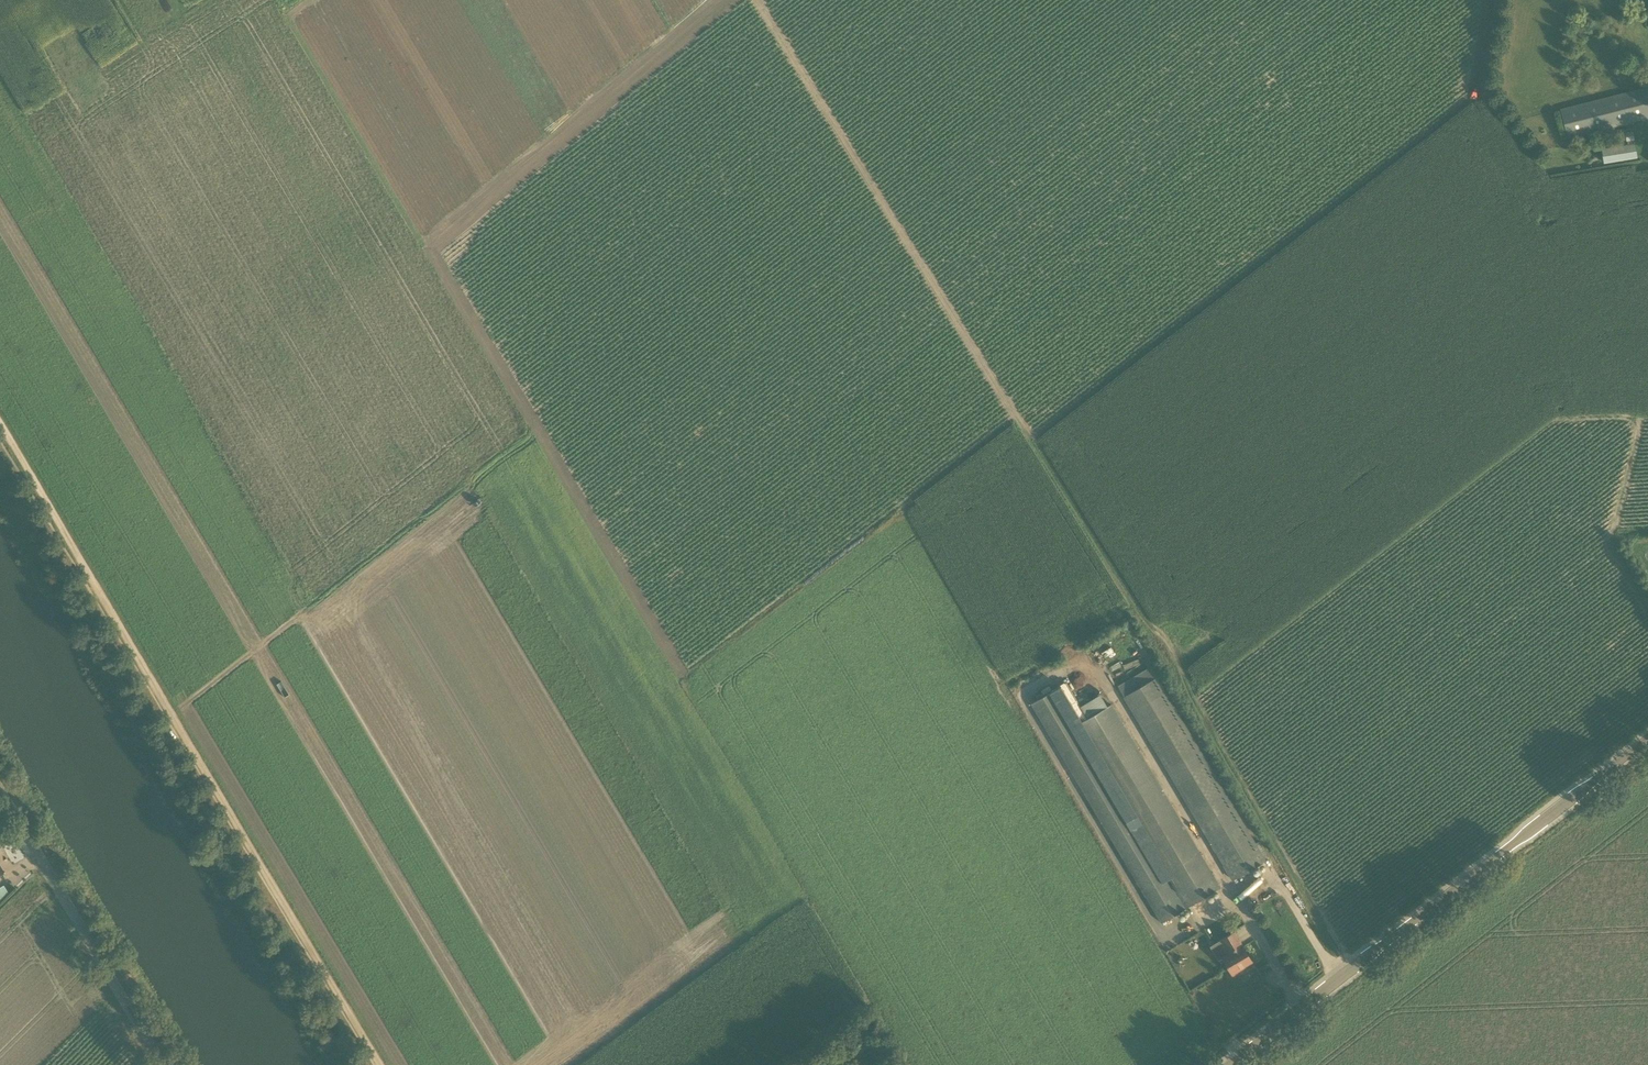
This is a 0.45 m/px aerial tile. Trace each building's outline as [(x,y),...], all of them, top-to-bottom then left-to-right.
[(1647,117),(1647,99),(1645,88),(1562,109),(1568,136),(1647,117)] [(1633,145),(1629,146),(1603,150),(1605,162),(1636,157),(1634,145),(1633,145)] [(1263,856),(1257,847),(1150,667),(1118,686),(1233,880),(1265,861),(1265,860),(1266,859),(1264,855),(1263,856)] [(1162,923),(1185,909),(1054,690),(1031,703),(1162,923)] [(1187,908),(1220,888),(1111,704),(1078,724),(1187,908)] [(1190,812),(1155,750),(1146,756),(1182,819),(1189,815),(1187,813),(1190,812)] [(11,866),(0,847),(0,873),(11,866)] [(1228,935),(1225,938),(1222,939),(1230,953),(1222,958),(1232,975),(1241,970),(1240,968),(1245,965),(1252,961),(1242,945),(1234,932),(1228,935)]
